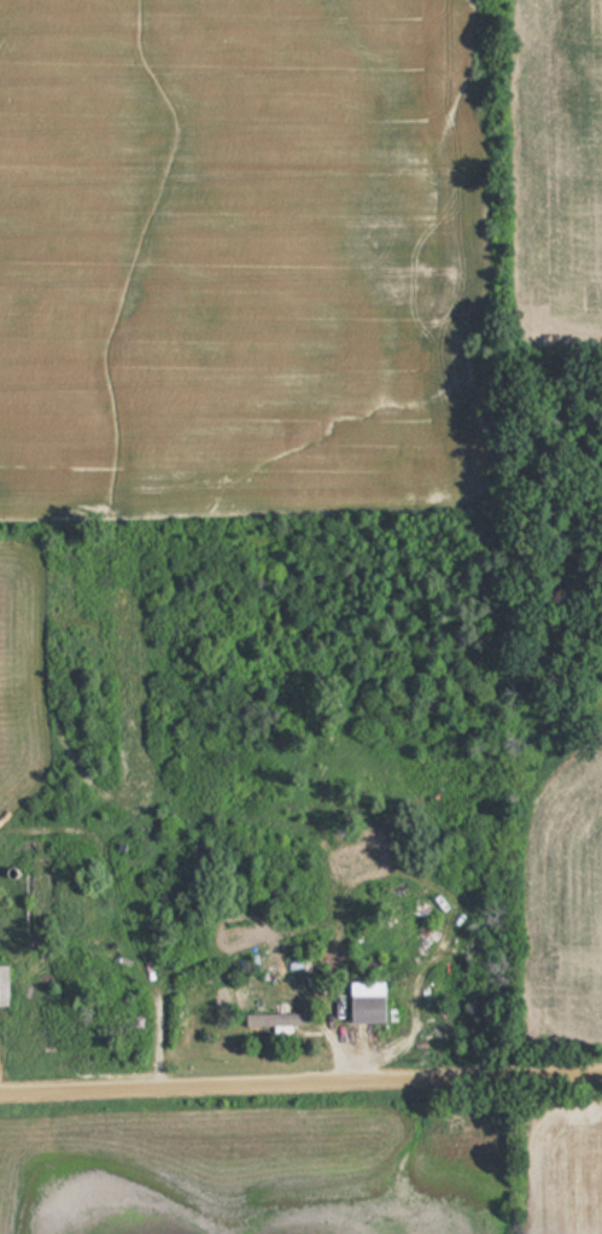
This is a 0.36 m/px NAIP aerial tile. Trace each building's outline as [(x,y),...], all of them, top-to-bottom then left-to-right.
[(381,982),(346,982),(346,1023),(381,1023),(381,982)] [(242,1014),(242,1027),(300,1027),(300,1014),(242,1014)]
